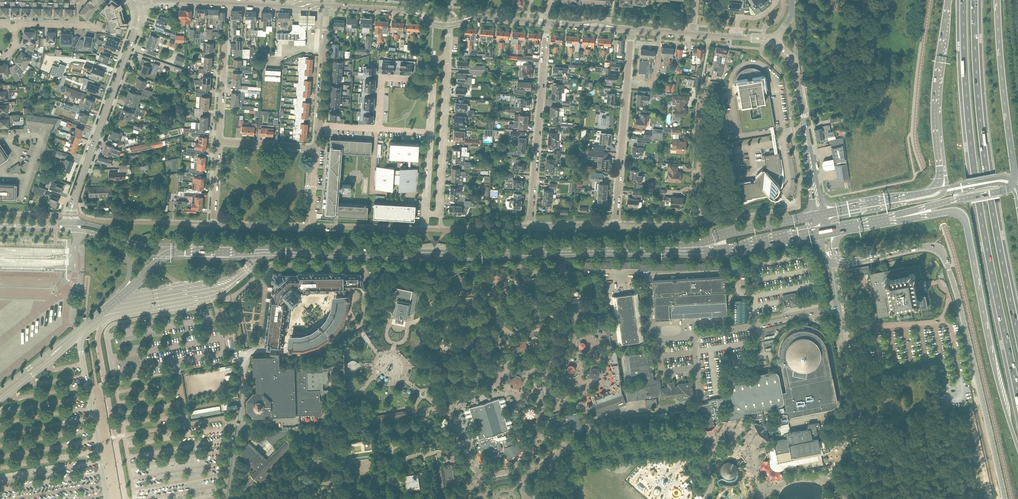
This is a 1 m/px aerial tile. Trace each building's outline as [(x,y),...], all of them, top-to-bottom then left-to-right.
[(0,5),(0,16),(5,16),(5,15),(7,15),(7,10),(11,10),(11,7),(4,7),(4,0),(0,0),(0,5)] [(84,4),(79,12),(79,15),(82,15),(86,17),(95,5),(94,5),(94,4),(95,2),(96,1),(97,2),(99,0),(87,0),(84,4)] [(99,11),(104,15),(106,23),(104,29),(109,31),(115,33),(116,32),(121,34),(122,31),(124,26),(126,26),(126,21),(125,21),(121,8),(122,7),(120,2),(118,3),(114,0),(109,0),(107,3),(106,2),(102,7),(103,7),(99,11)] [(729,1),(728,8),(733,9),(732,9),(733,9),(734,9),(735,9),(739,10),(740,7),(743,7),(744,0),(740,0),(740,2),(729,1)] [(15,1),(11,1),(11,7),(11,10),(11,16),(15,16),(15,15),(18,15),(18,10),(21,11),(22,8),(15,7),(15,1)] [(26,1),(22,1),(22,8),(21,11),(21,16),(26,16),(26,15),(28,15),(28,11),(32,11),(32,8),(26,8),(26,1)] [(32,1),(32,8),(32,11),(32,17),(37,17),(37,15),(39,15),(39,11),(43,11),(43,8),(36,8),(37,1),(32,1)] [(47,2),(43,2),(43,8),(43,11),(43,17),(48,17),(48,16),(50,16),(50,11),(54,11),(54,8),(47,8),(47,2)] [(54,2),(54,8),(54,11),(54,17),(58,17),(59,16),(61,16),(61,11),(65,11),(65,9),(58,8),(58,2),(54,2)] [(65,11),(64,17),(69,17),(69,16),(72,16),(72,12),(75,12),(75,9),(69,9),(69,2),(65,2),(65,9),(65,11)] [(279,17),(279,20),(281,20),(281,25),(286,26),(286,20),(289,20),(289,12),(279,12),(279,17)] [(315,16),(299,15),(299,25),(305,30),(309,30),(315,25),(315,16)] [(157,25),(154,30),(162,34),(164,30),(158,27),(158,25),(160,26),(165,28),(166,23),(168,19),(161,16),(160,19),(158,18),(156,24),(157,25)] [(352,17),(347,17),(347,22),(345,22),(344,29),(346,30),(349,30),(348,34),(351,34),(352,17)] [(372,18),(361,17),(361,25),(363,26),(362,32),(369,32),(370,26),(372,26),(372,18)] [(345,22),(334,21),(333,31),(337,32),(337,28),(344,29),(345,22)] [(388,21),(382,21),(381,32),(379,32),(378,35),(383,35),(383,32),(387,33),(388,21)] [(404,22),(398,22),(397,31),(397,34),(395,34),(395,36),(399,36),(399,34),(400,34),(401,32),(403,32),(404,22)] [(292,24),(292,30),(296,33),(300,33),(300,39),(295,39),(294,41),(294,44),(302,44),(305,45),(306,41),(306,39),(305,39),(305,38),(306,38),(306,31),(299,24),(293,24),(292,24)] [(277,32),(277,39),(295,39),(300,39),(300,33),(296,33),(292,30),(289,33),(277,32)] [(47,32),(47,39),(43,39),(43,46),(50,46),(50,41),(54,41),(55,32),(47,32)] [(72,33),(61,33),(60,42),(72,43),(71,45),(74,47),(79,37),(76,36),(75,37),(72,37),(72,33)] [(99,33),(96,33),(95,38),(117,46),(105,41),(98,39),(99,33)] [(153,49),(158,36),(154,35),(154,34),(153,34),(151,34),(146,46),(149,47),(148,49),(147,49),(146,52),(156,56),(158,52),(152,50),(153,48),(153,49)] [(84,40),(80,39),(76,48),(81,49),(82,44),(89,46),(88,50),(92,51),(94,41),(91,41),(92,37),(85,35),(84,40)] [(119,41),(107,36),(105,41),(117,46),(119,41)] [(35,37),(23,37),(23,43),(28,43),(28,45),(27,49),(33,51),(35,47),(34,47),(35,37)] [(115,51),(117,46),(95,38),(94,41),(102,44),(102,46),(104,47),(115,51)] [(203,42),(203,52),(208,52),(209,50),(213,51),(213,43),(203,42)] [(237,49),(237,43),(231,43),(231,49),(236,49),(236,52),(235,53),(231,53),(232,56),(235,57),(242,57),(242,50),(242,48),(237,49)] [(339,43),(332,43),(331,57),(343,57),(343,50),(338,49),(339,43)] [(357,45),(356,54),(367,54),(367,48),(365,48),(359,47),(357,47),(357,45)] [(692,58),(692,61),(696,61),(696,62),(699,62),(699,59),(702,59),(703,48),(702,47),(701,47),(700,47),(698,47),(697,48),(693,48),(693,53),(692,55),(692,56),(692,58)] [(726,57),(727,49),(722,48),(719,62),(717,70),(716,75),(722,76),(724,63),(726,57)] [(33,51),(27,49),(26,52),(24,53),(22,51),(18,56),(27,63),(30,58),(29,57),(31,54),(32,54),(33,51)] [(655,50),(641,49),(640,55),(640,60),(639,72),(646,73),(646,72),(652,73),(653,62),(654,62),(654,61),(655,61),(655,58),(655,50)] [(103,51),(102,50),(101,51),(100,52),(100,53),(99,54),(97,59),(101,61),(105,62),(107,63),(109,56),(106,55),(107,52),(103,51)] [(210,53),(202,52),(202,56),(204,56),(204,62),(212,63),(212,56),(209,56),(210,53)] [(185,58),(177,55),(174,62),(182,65),(185,58)] [(27,63),(18,56),(14,60),(17,63),(16,65),(13,66),(16,72),(19,71),(22,73),(28,64),(27,63)] [(467,56),(463,56),(463,60),(458,60),(458,67),(467,68),(467,67),(470,67),(471,67),(471,65),(471,61),(467,60),(467,56)] [(154,79),(159,65),(142,58),(140,64),(143,65),(141,70),(138,69),(137,72),(154,79)] [(388,73),(388,60),(383,59),(379,59),(379,66),(382,66),(382,72),(384,72),(384,73),(388,73)] [(394,60),(388,60),(388,73),(392,73),(392,72),(394,72),(394,66),(397,67),(397,60),(394,60)] [(401,63),(401,60),(397,60),(397,67),(400,67),(400,73),(402,73),(402,74),(406,74),(406,63),(401,63)] [(406,60),(406,63),(406,74),(410,74),(410,73),(412,73),(412,67),(415,68),(416,61),(406,60)] [(53,65),(50,73),(56,76),(56,75),(62,76),(66,65),(60,63),(59,67),(53,65)] [(82,64),(72,63),(71,75),(81,76),(82,64)] [(85,63),(84,67),(91,70),(89,77),(98,81),(99,77),(102,78),(104,75),(103,74),(103,73),(102,73),(103,70),(104,71),(103,71),(104,71),(97,68),(98,67),(93,66),(85,63)] [(524,74),(531,75),(532,68),(525,67),(525,64),(516,63),(516,66),(520,67),(520,75),(524,76),(524,74)] [(1,65),(2,76),(8,75),(8,73),(12,73),(12,74),(16,72),(13,66),(7,68),(7,64),(1,65)] [(376,73),(376,67),(374,66),(374,65),(370,65),(370,66),(364,66),(363,72),(358,71),(358,75),(363,75),(370,75),(370,72),(376,73)] [(563,67),(554,67),(554,70),(553,70),(553,73),(554,73),(554,74),(557,75),(557,78),(556,78),(568,79),(562,78),(563,71),(567,71),(567,68),(563,68),(563,67)] [(734,83),(734,85),(740,84),(741,93),(736,94),(742,131),(775,126),(767,79),(766,76),(763,72),(760,70),(759,69),(756,68),(753,67),(750,67),(745,68),(742,69),(741,70),(739,71),(738,73),(736,75),(736,77),(735,80),(734,83)] [(280,69),(266,68),(265,80),(280,81),(280,69)] [(606,71),(605,80),(605,84),(612,85),(613,81),(616,81),(617,74),(609,74),(610,68),(604,68),(604,71),(606,71)] [(464,83),(469,83),(471,83),(471,77),(467,77),(467,74),(457,73),(457,80),(465,80),(464,83)] [(369,78),(370,75),(363,75),(363,78),(363,84),(376,85),(376,81),(375,81),(375,79),(369,78)] [(690,81),(690,83),(694,84),(695,77),(682,75),(681,79),(690,81)] [(83,77),(81,82),(83,82),(87,84),(85,89),(96,93),(96,91),(98,91),(99,88),(98,87),(98,86),(93,84),(94,81),(85,78),(83,77)] [(145,84),(146,81),(138,78),(136,85),(145,89),(147,84),(145,84)] [(514,88),(514,92),(525,93),(525,89),(530,89),(531,82),(517,81),(517,88),(514,88)] [(571,82),(565,81),(564,84),(560,84),(553,83),(552,91),(564,92),(565,85),(570,86),(571,82)] [(80,98),(81,97),(82,93),(77,91),(57,84),(56,86),(61,88),(62,91),(64,91),(64,93),(72,96),(80,98)] [(376,85),(363,84),(363,90),(362,90),(362,93),(369,93),(369,90),(375,91),(375,89),(376,89),(376,85)] [(456,94),(461,95),(465,95),(465,91),(468,91),(468,85),(463,84),(463,88),(456,87),(456,94)] [(11,87),(4,87),(4,91),(0,91),(0,99),(10,98),(10,94),(13,94),(13,90),(18,90),(17,86),(11,87)] [(612,88),(602,87),(601,95),(604,95),(604,98),(607,99),(607,102),(614,103),(615,94),(611,93),(612,88)] [(141,95),(130,90),(127,96),(136,99),(140,101),(141,96),(143,97),(144,95),(149,97),(150,94),(142,91),(141,95)] [(664,92),(648,90),(648,95),(644,95),(644,94),(637,93),(636,103),(643,104),(643,101),(649,101),(649,97),(652,98),(652,95),(664,96),(664,92)] [(562,100),(562,92),(552,91),(551,99),(562,100)] [(204,92),(195,92),(195,94),(196,94),(196,96),(202,96),(202,99),(200,99),(200,102),(209,103),(210,96),(204,96),(204,92)] [(369,93),(362,93),(362,96),(365,96),(364,102),(375,103),(375,99),(374,99),(374,97),(368,96),(369,93)] [(672,95),(672,101),(672,104),(676,104),(675,107),(675,113),(673,113),(673,119),(680,120),(680,116),(681,116),(684,116),(685,116),(686,114),(687,115),(687,110),(686,110),(686,108),(685,108),(685,107),(684,107),(684,101),(688,102),(688,96),(672,95)] [(136,99),(127,96),(125,102),(137,107),(136,110),(146,114),(147,111),(146,110),(139,107),(140,106),(138,105),(140,101),(136,99)] [(90,108),(93,100),(85,97),(84,99),(81,97),(80,98),(81,99),(79,106),(85,108),(85,107),(87,107),(87,108),(88,108),(88,107),(90,108)] [(524,98),(521,98),(517,98),(517,106),(511,106),(510,109),(520,110),(520,105),(529,106),(529,99),(524,99),(524,98)] [(455,109),(460,110),(467,110),(468,103),(466,102),(466,101),(463,101),(463,99),(459,99),(459,103),(456,103),(455,109)] [(15,101),(4,101),(4,102),(5,102),(5,104),(0,105),(0,113),(7,112),(7,108),(12,108),(12,104),(15,104),(15,101)] [(209,103),(200,102),(199,108),(196,108),(195,112),(203,112),(203,109),(209,109),(209,103)] [(375,103),(364,102),(364,108),(361,108),(361,111),(368,111),(368,108),(374,109),(374,107),(375,107),(375,103)] [(70,109),(77,112),(78,107),(65,103),(63,108),(69,111),(70,109)] [(571,105),(563,104),(562,107),(558,107),(551,106),(550,114),(562,115),(564,115),(564,108),(571,108),(571,105)] [(130,120),(133,112),(123,109),(120,117),(125,118),(130,120)] [(343,110),(336,109),(336,112),(330,112),(330,114),(329,114),(329,118),(337,119),(337,122),(344,123),(344,119),(340,118),(340,113),(343,113),(343,110)] [(609,110),(600,110),(598,128),(607,128),(607,125),(613,125),(613,121),(614,122),(614,119),(613,119),(613,115),(607,114),(608,111),(609,111),(609,110)] [(77,119),(81,120),(85,122),(88,114),(79,111),(77,119)] [(273,125),(268,124),(268,125),(267,135),(273,135),(274,133),(276,133),(279,133),(279,123),(278,123),(279,112),(275,111),(275,117),(274,117),(274,119),(273,125)] [(368,111),(361,111),(360,120),(359,119),(358,124),(366,124),(366,120),(374,121),(374,117),(373,117),(373,115),(367,114),(368,111)] [(203,112),(195,112),(195,116),(201,116),(200,122),(208,123),(208,116),(203,116),(203,112)] [(521,113),(518,113),(518,114),(515,114),(514,120),(528,121),(528,115),(524,115),(524,114),(521,113)] [(636,118),(635,118),(634,125),(641,126),(641,129),(645,129),(645,120),(649,120),(649,114),(640,113),(640,119),(636,119),(636,118)] [(0,119),(0,127),(8,126),(12,126),(12,122),(13,122),(13,119),(19,119),(19,114),(13,115),(5,115),(5,116),(6,115),(6,118),(0,119)] [(562,122),(562,115),(550,114),(550,122),(557,123),(561,123),(561,127),(565,127),(567,127),(573,128),(573,123),(562,122)] [(240,115),(236,115),(236,122),(235,127),(241,127),(241,130),(242,130),(241,133),(248,133),(249,122),(244,122),(244,120),(240,120),(240,115)] [(459,127),(461,127),(465,127),(467,127),(467,120),(466,120),(466,117),(455,116),(454,123),(459,123),(459,127)] [(528,121),(514,120),(514,121),(519,121),(518,124),(512,124),(512,126),(505,126),(505,130),(512,131),(512,127),(519,127),(519,128),(523,129),(523,128),(527,128),(528,121)] [(200,122),(196,122),(195,128),(189,128),(189,132),(192,132),(192,131),(202,132),(202,129),(208,129),(208,123),(200,122)] [(249,122),(248,133),(255,134),(255,132),(257,132),(257,123),(255,122),(255,123),(252,122),(252,126),(249,125),(249,122)] [(262,124),(262,127),(261,127),(261,129),(259,128),(259,132),(261,132),(260,134),(267,135),(268,125),(262,124)] [(822,128),(814,129),(815,134),(830,131),(829,125),(827,125),(822,126),(822,128)] [(72,134),(73,135),(80,137),(83,129),(76,126),(75,131),(74,130),(71,129),(69,133),(71,134),(72,134)] [(549,132),(548,139),(559,140),(560,133),(565,134),(565,129),(567,130),(567,127),(556,126),(556,130),(556,133),(549,132)] [(651,132),(644,131),(644,136),(651,137),(651,138),(652,138),(662,139),(663,133),(663,129),(653,128),(652,133),(651,133),(651,132)] [(461,131),(454,130),(454,139),(464,139),(465,129),(461,129),(461,131)] [(673,133),(672,151),(685,152),(686,142),(683,142),(683,141),(679,141),(679,133),(680,133),(680,129),(673,129),(673,133)] [(114,133),(110,132),(108,138),(112,139),(113,137),(123,140),(124,140),(126,136),(123,135),(124,133),(120,131),(119,132),(115,131),(114,133)] [(192,131),(192,132),(192,135),(198,136),(198,139),(199,139),(199,142),(207,143),(207,136),(205,136),(205,135),(202,135),(202,132),(192,131)] [(830,131),(815,134),(816,139),(818,139),(820,138),(821,141),(825,141),(828,140),(830,140),(835,139),(834,136),(833,131),(831,131),(830,131)] [(601,133),(601,139),(600,145),(594,144),(593,149),(604,150),(604,145),(604,143),(608,143),(607,144),(610,144),(610,143),(611,143),(612,133),(601,133)] [(77,145),(80,137),(75,135),(73,135),(72,134),(71,134),(68,142),(77,145)] [(124,140),(123,140),(117,142),(119,147),(125,146),(125,144),(135,141),(135,138),(124,140)] [(330,147),(341,148),(342,148),(342,152),(346,152),(351,153),(353,153),(370,154),(371,154),(372,141),(331,138),(330,145),(330,147)] [(559,147),(559,140),(557,140),(548,139),(548,146),(555,147),(555,149),(554,149),(554,153),(560,153),(561,147),(559,147)] [(644,144),(643,139),(639,140),(641,147),(633,146),(632,153),(633,153),(633,155),(636,155),(637,153),(643,154),(644,144)] [(162,140),(130,146),(131,152),(165,145),(163,140),(162,140)] [(65,145),(69,146),(68,150),(74,153),(77,145),(68,142),(66,141),(66,144),(65,145)] [(0,142),(0,161),(8,156),(9,156),(0,142)] [(207,144),(207,143),(199,142),(195,142),(195,148),(188,148),(188,151),(201,152),(201,150),(204,150),(204,149),(206,149),(206,148),(207,148),(208,144),(207,144)] [(419,143),(391,142),(390,149),(391,149),(391,151),(390,151),(390,158),(396,159),(396,158),(402,158),(402,157),(408,157),(408,158),(409,158),(408,169),(410,169),(411,159),(418,160),(419,152),(418,152),(418,151),(419,151),(419,143)] [(105,145),(104,148),(120,153),(121,150),(113,148),(114,146),(106,143),(106,144),(105,145)] [(837,144),(831,146),(832,150),(833,153),(834,161),(833,161),(833,162),(834,165),(836,165),(836,169),(838,179),(849,178),(847,163),(846,160),(844,147),(844,143),(837,144)] [(526,145),(518,144),(517,150),(507,152),(507,155),(511,155),(511,157),(517,158),(518,151),(525,152),(526,145)] [(46,151),(51,153),(52,154),(52,155),(60,158),(61,155),(66,157),(67,154),(48,147),(46,151)] [(323,214),(335,215),(336,215),(336,214),(338,215),(338,212),(336,212),(337,197),(337,194),(337,192),(338,187),(338,180),(338,177),(340,155),(340,153),(341,148),(330,147),(330,149),(327,149),(327,152),(327,154),(325,186),(325,191),(324,191),(323,214)] [(453,148),(453,154),(460,155),(470,155),(470,153),(467,153),(464,153),(464,147),(460,147),(460,148),(453,148)] [(120,153),(104,148),(103,151),(103,152),(103,153),(110,156),(111,154),(118,156),(120,153)] [(200,155),(201,152),(188,151),(188,152),(185,151),(185,155),(195,156),(195,162),(198,162),(205,163),(205,162),(207,162),(207,157),(206,157),(206,156),(204,156),(204,155),(200,155)] [(607,153),(588,151),(588,158),(598,159),(597,166),(601,166),(602,167),(602,168),(605,168),(605,167),(609,167),(609,159),(605,159),(606,156),(607,156),(607,153)] [(755,180),(738,183),(740,198),(768,193),(769,195),(772,196),(773,197),(775,197),(777,196),(778,196),(779,196),(780,195),(780,194),(779,193),(778,192),(777,191),(778,189),(778,188),(781,188),(783,175),(781,174),(782,170),(781,168),(779,152),(764,155),(766,172),(764,169),(753,179),(755,180)] [(105,163),(110,165),(112,159),(99,155),(97,161),(105,163)] [(65,158),(64,161),(61,159),(58,165),(62,166),(61,169),(68,171),(72,161),(65,158)] [(520,163),(520,159),(516,158),(515,166),(513,166),(513,169),(515,170),(523,171),(524,164),(520,163)] [(835,170),(833,160),(824,162),(822,164),(822,167),(823,168),(824,170),(826,171),(835,170)] [(205,164),(205,163),(198,162),(197,168),(190,168),(189,171),(199,172),(199,170),(203,170),(203,169),(205,169),(205,168),(206,168),(206,164),(205,164)] [(558,167),(558,166),(546,165),(545,172),(553,173),(553,176),(552,176),(552,178),(560,179),(560,176),(556,176),(556,173),(556,174),(557,170),(558,170),(558,167)] [(385,167),(376,166),(376,169),(375,181),(376,181),(375,189),(383,189),(383,188),(385,189),(393,190),(394,174),(394,167),(386,167),(386,168),(385,168),(385,167)] [(677,171),(677,166),(670,166),(670,171),(669,171),(669,174),(668,174),(667,175),(667,177),(668,178),(668,180),(680,181),(680,178),(681,178),(682,177),(682,175),(681,174),(681,172),(677,171)] [(128,168),(119,169),(119,172),(109,172),(109,178),(114,178),(114,180),(122,179),(122,178),(125,178),(125,174),(128,174),(128,172),(131,172),(131,169),(130,169),(130,168),(128,168)] [(407,168),(400,168),(400,174),(394,174),(393,183),(399,184),(399,190),(407,191),(407,190),(408,190),(408,191),(416,191),(417,184),(418,184),(418,171),(418,169),(411,168),(411,169),(407,169),(407,168)] [(634,187),(639,187),(643,188),(643,184),(642,184),(642,175),(637,175),(638,170),(631,170),(630,176),(629,175),(629,180),(634,180),(634,181),(634,187)] [(187,171),(187,175),(197,176),(196,182),(204,183),(204,181),(205,182),(206,177),(204,177),(204,176),(201,176),(201,172),(187,171)] [(597,175),(596,180),(595,180),(595,190),(607,191),(607,183),(602,183),(603,176),(597,175)] [(513,186),(517,187),(522,187),(523,180),(510,179),(510,182),(513,182),(513,186)] [(59,184),(60,182),(52,180),(51,183),(50,183),(49,187),(60,192),(63,185),(59,184)] [(196,182),(193,182),(193,188),(185,188),(185,191),(194,192),(198,192),(198,190),(201,190),(201,189),(204,189),(204,183),(196,182)] [(0,201),(0,199),(16,200),(17,184),(16,184),(0,183),(0,201)] [(544,190),(543,197),(553,197),(553,187),(555,188),(556,184),(550,183),(549,190),(544,190)] [(464,186),(462,186),(462,185),(458,185),(458,187),(455,186),(454,186),(451,186),(451,193),(465,194),(465,191),(462,191),(462,190),(464,190),(464,186)] [(96,196),(111,196),(111,186),(103,186),(103,187),(89,187),(89,198),(96,197),(96,196)] [(683,206),(683,197),(678,197),(679,196),(676,196),(676,197),(671,197),(664,197),(664,193),(665,194),(665,190),(659,189),(659,193),(658,193),(657,205),(662,205),(662,201),(671,201),(670,205),(676,206),(676,208),(677,209),(680,210),(682,208),(682,206),(683,206)] [(52,193),(46,191),(45,194),(49,196),(47,203),(46,206),(51,208),(52,205),(55,206),(58,198),(51,196),(52,193)] [(641,207),(641,205),(642,202),(639,201),(639,199),(638,199),(638,196),(641,196),(642,192),(633,191),(633,195),(634,195),(634,198),(628,198),(628,205),(629,205),(629,207),(633,207),(633,205),(637,206),(637,207),(641,207)] [(465,194),(451,193),(450,199),(458,200),(458,201),(461,201),(461,200),(464,200),(464,203),(471,204),(471,200),(465,200),(465,196),(472,197),(472,194),(465,194)] [(514,200),(513,200),(510,199),(509,200),(509,206),(510,206),(513,207),(512,209),(517,210),(517,207),(521,208),(522,200),(520,200),(521,194),(514,193),(514,200)] [(193,196),(192,202),(203,203),(203,196),(201,196),(201,195),(198,194),(197,196),(195,196),(194,196),(193,196)] [(606,197),(594,196),(597,197),(597,199),(598,199),(597,205),(602,205),(602,204),(606,204),(606,197)] [(553,197),(543,197),(543,204),(547,204),(547,206),(551,206),(551,205),(554,205),(554,198),(553,197)] [(203,203),(192,202),(192,208),(194,208),(196,209),(197,209),(196,210),(201,210),(201,209),(202,209),(202,208),(203,208),(204,204),(203,204),(203,203)] [(416,204),(374,202),(373,217),(415,219),(416,204)] [(338,215),(368,217),(368,205),(339,203),(338,212),(338,215)] [(464,206),(450,205),(449,213),(456,213),(456,215),(460,216),(461,213),(462,213),(462,209),(469,210),(469,206),(471,207),(471,204),(464,203),(464,206)] [(887,261),(869,265),(870,273),(888,269),(887,261)] [(893,315),(893,314),(912,310),(928,307),(926,295),(924,295),(923,294),(921,293),(920,291),(919,290),(918,289),(917,287),(917,286),(917,285),(917,283),(918,281),(918,279),(919,278),(921,276),(922,275),(919,263),(904,266),(888,269),(870,273),(879,316),(883,316),(889,314),(889,315),(890,316),(891,316),(892,316),(893,315)] [(869,265),(848,269),(850,277),(870,273),(869,265)] [(493,278),(495,278),(496,278),(498,278),(499,277),(499,276),(500,275),(500,274),(500,273),(499,272),(498,271),(497,271),(497,270),(496,270),(495,270),(495,269),(495,270),(494,270),(493,271),(492,272),(491,273),(491,274),(491,275),(492,276),(493,278)] [(265,340),(264,345),(273,346),(281,346),(283,346),(283,343),(285,330),(287,330),(291,304),(291,301),(292,303),(293,304),(293,303),(294,303),(301,296),(302,296),(303,295),(302,294),(301,294),(300,293),(302,293),(329,293),(329,290),(344,290),(346,290),(346,288),(346,286),(360,286),(360,283),(361,283),(361,273),(346,273),(346,271),(297,272),(297,274),(283,274),(282,271),(273,272),(272,280),(274,282),(273,290),(273,296),(270,296),(265,338),(265,340)] [(464,275),(458,273),(454,283),(457,285),(459,285),(461,286),(462,282),(464,282),(465,282),(466,281),(466,280),(466,279),(466,278),(466,277),(465,277),(465,276),(464,275)] [(725,276),(652,280),(655,319),(670,318),(727,315),(726,301),(726,297),(725,276)] [(394,313),(394,315),(397,316),(396,318),(396,319),(398,320),(399,320),(403,321),(404,318),(404,317),(407,318),(408,316),(408,312),(411,300),(412,295),(412,292),(413,291),(406,289),(404,289),(403,288),(400,288),(397,287),(396,290),(394,300),(395,300),(396,300),(397,301),(394,313)] [(418,292),(413,291),(412,292),(412,295),(411,300),(408,312),(412,313),(413,313),(414,313),(418,293),(418,292)] [(612,296),(615,318),(640,315),(638,301),(637,293),(616,296),(612,296)] [(795,293),(782,295),(785,307),(788,306),(790,305),(790,306),(798,305),(797,297),(796,297),(795,293)] [(302,335),(290,335),(289,343),(289,346),(288,346),(288,351),(292,351),(292,349),(304,349),(318,344),(327,338),(329,340),(334,335),(333,333),(340,324),(346,311),(346,305),(347,299),(350,299),(350,295),(344,296),(334,296),(333,307),(331,311),(334,312),(333,315),(330,313),(328,317),(323,324),(326,327),(322,331),(319,327),(312,332),(308,333),(309,336),(306,337),(305,334),(302,335)] [(747,300),(731,300),(730,321),(747,321),(747,300)] [(548,306),(544,309),(551,315),(552,314),(553,315),(555,312),(553,310),(554,309),(548,306)] [(640,315),(615,318),(617,330),(618,330),(620,343),(643,340),(642,334),(640,315)] [(45,317),(33,321),(34,325),(29,326),(32,335),(49,330),(45,317)] [(521,325),(521,323),(520,322),(519,321),(517,320),(516,320),(514,321),(513,323),(512,325),(513,326),(514,328),(515,329),(517,329),(518,329),(520,328),(521,327),(521,325)] [(611,343),(608,321),(599,325),(595,326),(595,327),(596,329),(599,328),(602,328),(604,330),(606,331),(607,333),(608,336),(608,338),(607,341),(611,343)] [(776,405),(776,407),(779,423),(787,421),(791,415),(831,407),(836,404),(837,402),(837,399),(825,343),(823,339),(825,337),(823,332),(819,329),(814,326),(808,324),(808,321),(804,321),(803,324),(797,324),(792,326),(789,327),(787,329),(781,335),(777,341),(776,344),(774,353),(776,360),(776,362),(780,361),(786,390),(782,391),(784,404),(776,405)] [(537,324),(531,325),(533,331),(537,330),(541,328),(544,328),(543,325),(542,322),(537,324)] [(362,326),(362,327),(360,329),(359,330),(357,331),(356,331),(354,332),(354,334),(355,335),(355,336),(356,336),(357,336),(357,335),(359,334),(359,333),(361,331),(363,330),(364,330),(365,330),(367,330),(366,329),(368,329),(366,325),(362,326)] [(516,341),(516,347),(516,350),(527,350),(528,349),(529,348),(529,347),(529,346),(529,345),(528,345),(528,344),(527,344),(526,342),(529,341),(530,341),(530,340),(531,339),(531,338),(530,338),(530,337),(529,337),(528,337),(527,338),(527,339),(526,339),(526,340),(516,341)] [(586,406),(587,406),(588,409),(590,414),(591,416),(626,404),(622,393),(617,352),(614,349),(607,354),(609,358),(610,361),(612,360),(612,362),(610,363),(611,366),(612,370),(614,370),(614,371),(611,371),(612,374),(613,374),(614,383),(613,385),(612,384),(611,385),(610,387),(610,388),(610,389),(609,390),(605,392),(604,390),(599,392),(599,394),(596,396),(596,393),(591,395),(593,402),(591,403),(591,402),(589,402),(588,402),(587,402),(586,403),(586,404),(586,406)] [(650,351),(625,354),(628,379),(645,377),(645,380),(646,385),(627,388),(627,391),(628,400),(631,400),(634,399),(640,399),(645,398),(645,399),(646,407),(657,406),(656,396),(658,396),(661,396),(662,398),(674,396),(680,396),(680,398),(693,396),(692,382),(691,382),(678,384),(678,386),(674,386),(674,382),(667,383),(668,387),(660,388),(660,383),(659,382),(660,381),(657,379),(656,380),(653,380),(653,379),(652,377),(654,376),(653,368),(654,368),(652,359),(650,351)] [(324,394),(323,389),(323,383),(328,383),(328,369),(325,369),(323,369),(323,367),(323,365),(280,367),(280,360),(279,354),(253,355),(254,375),(256,375),(257,391),(254,391),(247,399),(247,408),(253,414),(255,415),(265,415),(268,411),(271,415),(291,414),(291,416),(296,416),(296,414),(300,414),(314,414),(316,416),(321,415),(322,414),(323,414),(322,399),(320,399),(320,396),(320,394),(324,394)] [(218,366),(185,372),(186,379),(219,373),(218,366)] [(597,379),(601,372),(593,367),(589,374),(597,379)] [(700,404),(697,408),(699,416),(702,415),(703,422),(702,422),(704,428),(707,430),(712,428),(717,423),(719,421),(730,419),(733,418),(739,417),(740,416),(742,417),(746,417),(748,415),(747,411),(749,411),(776,405),(784,404),(782,391),(779,375),(778,373),(776,371),(773,370),(733,378),(731,380),(729,382),(729,385),(731,395),(709,400),(709,402),(700,404)] [(513,387),(513,388),(518,389),(519,388),(521,387),(522,386),(523,381),(520,377),(520,376),(516,375),(516,376),(515,376),(511,379),(510,384),(511,384),(510,384),(512,386),(513,387)] [(445,379),(441,380),(444,396),(453,395),(449,386),(447,380),(446,380),(445,379)] [(551,385),(548,392),(557,396),(560,388),(551,385)] [(481,404),(469,407),(474,422),(472,422),(473,424),(474,426),(475,425),(479,439),(505,431),(509,430),(505,417),(505,416),(505,414),(504,412),(503,411),(499,398),(487,402),(484,403),(481,404)] [(474,422),(469,407),(465,408),(465,409),(464,410),(465,412),(466,412),(466,413),(466,414),(466,416),(468,416),(468,419),(472,422),(474,422)] [(524,407),(525,417),(535,417),(534,407),(524,407)] [(352,423),(352,424),(396,416),(408,413),(407,411),(352,421),(352,423)] [(449,423),(450,421),(450,419),(448,417),(446,416),(444,416),(442,416),(440,418),(439,420),(440,423),(441,425),(443,426),(446,426),(448,425),(449,423)] [(509,416),(505,416),(505,417),(509,430),(513,428),(513,426),(513,425),(513,423),(512,423),(511,422),(512,420),(511,419),(510,418),(509,416)] [(808,424),(808,428),(791,432),(785,433),(786,438),(773,440),(778,462),(792,459),(791,454),(819,449),(820,454),(823,454),(823,453),(825,452),(827,452),(825,443),(819,444),(816,429),(820,428),(819,422),(808,424)] [(475,425),(474,426),(471,428),(472,430),(471,432),(471,433),(473,434),(473,435),(472,436),(473,438),(474,438),(475,440),(479,439),(475,425)] [(505,431),(479,439),(476,441),(475,442),(476,446),(477,448),(476,449),(476,450),(480,464),(485,462),(484,460),(485,459),(483,453),(492,450),(493,452),(502,449),(499,440),(503,439),(506,447),(504,447),(504,454),(507,460),(512,456),(513,459),(517,456),(516,454),(521,451),(516,444),(517,443),(514,435),(511,436),(510,435),(510,434),(506,435),(505,431)] [(365,440),(364,436),(348,438),(349,443),(345,443),(345,447),(349,447),(349,444),(349,443),(350,443),(365,441),(365,442),(366,441),(366,444),(370,444),(369,440),(365,440)] [(249,442),(239,452),(251,465),(257,470),(251,475),(253,476),(255,479),(256,480),(257,479),(261,483),(270,474),(266,470),(291,444),(290,443),(288,440),(287,439),(267,459),(262,454),(259,451),(256,449),(249,442)] [(538,449),(531,444),(528,448),(534,453),(538,449)] [(728,478),(731,478),(734,477),(736,475),(737,472),(738,472),(739,472),(739,471),(739,470),(738,470),(738,469),(737,466),(736,464),(733,462),(731,461),(728,461),(726,462),(723,464),(722,466),(721,468),(721,471),(722,474),(723,476),(726,477),(728,478)] [(445,465),(438,466),(439,476),(439,477),(439,478),(440,478),(442,494),(446,493),(450,492),(456,492),(455,480),(455,478),(455,477),(454,477),(452,465),(451,464),(449,464),(447,464),(445,464),(445,465)] [(638,471),(636,469),(629,477),(631,479),(638,471)] [(405,477),(402,477),(402,478),(403,481),(403,485),(405,485),(406,490),(407,489),(421,488),(419,477),(422,477),(422,474),(422,471),(404,474),(405,477)] [(555,477),(550,479),(554,491),(564,488),(562,483),(560,476),(555,477)]
